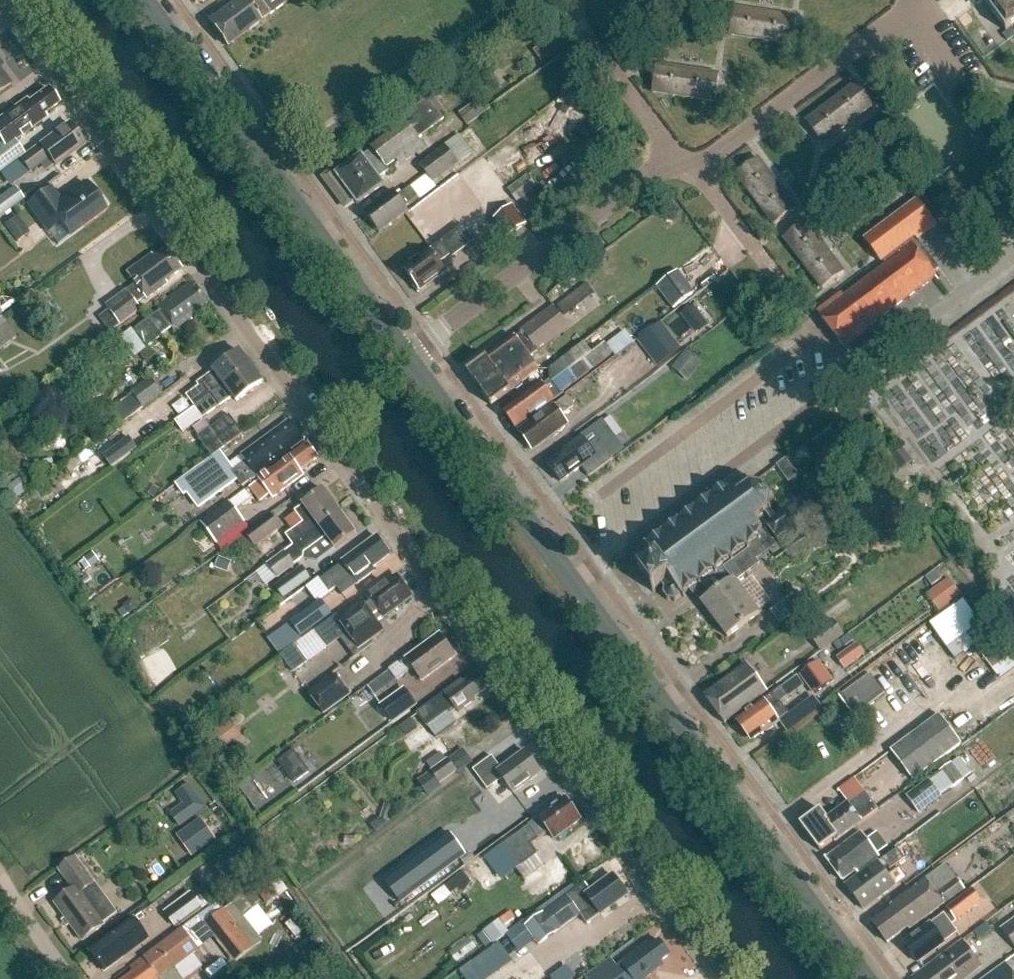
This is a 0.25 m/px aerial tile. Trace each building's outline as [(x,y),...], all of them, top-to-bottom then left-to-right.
[(208,21),(227,47),(290,0),(237,0),(208,21)] [(978,5),(983,1),(1007,32),(1013,26),(1013,0),(974,0),(978,5)] [(761,41),(765,13),(733,9),(729,36),(761,41)] [(797,18),(765,13),(761,41),(793,45),(797,18)] [(684,98),(688,70),(656,66),(653,93),(684,98)] [(11,84),(0,69),(0,92),(11,84)] [(720,75),(688,70),(684,98),(716,102),(720,75)] [(544,75),(535,80),(541,89),(549,83),(544,75)] [(535,89),(531,84),(515,96),(519,101),(535,89)] [(857,84),(831,103),(848,125),(873,106),(857,84)] [(0,119),(0,140),(3,144),(0,146),(0,172),(24,155),(15,142),(47,118),(44,115),(59,104),(48,90),(29,104),(26,100),(0,119)] [(467,126),(491,109),(482,97),(459,114),(467,126)] [(445,119),(430,98),(403,118),(406,121),(370,148),(372,150),(348,168),(344,162),(323,177),(345,207),(354,201),(357,205),(384,185),(378,177),(388,169),(386,167),(421,141),(418,138),(445,119)] [(822,144),(848,125),(831,103),(806,122),(822,144)] [(69,123),(19,160),(29,173),(49,158),(55,166),(84,144),(69,123)] [(459,135),(419,164),(434,184),(459,165),(458,164),(473,153),(459,135)] [(758,158),(736,175),(755,201),(777,184),(758,158)] [(516,202),(536,187),(527,175),(507,190),(516,202)] [(60,223),(70,237),(106,210),(87,184),(62,202),(51,187),(27,205),(47,232),(60,223)] [(797,210),(777,184),(755,201),(775,226),(797,210)] [(24,199),(14,187),(0,197),(0,217),(24,199)] [(380,234),(409,212),(406,207),(418,198),(411,187),(398,197),(395,192),(365,214),(380,234)] [(915,237),(934,223),(917,200),(864,240),(882,264),(883,263),(885,266),(913,246),(917,251),(923,247),(915,237)] [(493,219),(507,238),(527,224),(512,204),(493,219)] [(3,225),(16,242),(29,233),(16,216),(3,225)] [(806,222),(784,238),(803,264),(826,247),(806,222)] [(462,228),(406,269),(414,280),(412,281),(420,292),(448,272),(441,263),(451,255),(453,258),(473,243),(462,228)] [(871,328),(938,278),(934,273),(939,270),(923,247),(917,251),(913,246),(885,266),(844,297),(842,294),(818,313),(846,351),(850,347),(856,355),(879,338),(871,328)] [(845,273),(826,247),(803,264),(823,290),(845,273)] [(99,317),(110,332),(142,309),(138,303),(145,298),(147,300),(168,284),(167,281),(183,269),(167,248),(155,257),(153,254),(127,273),(135,284),(106,306),(109,310),(99,317)] [(672,309),(694,292),(677,269),(654,285),(672,309)] [(133,331),(146,348),(172,329),(174,331),(193,318),(191,315),(208,302),(197,287),(193,290),(189,284),(157,308),(160,311),(133,331)] [(728,300),(735,309),(746,302),(738,292),(728,300)] [(567,298),(556,306),(564,316),(575,308),(567,298)] [(692,306),(700,317),(710,309),(701,298),(692,306)] [(468,374),(493,407),(539,371),(529,357),(535,352),(536,353),(569,329),(553,307),(520,332),(521,333),(468,374)] [(1,316),(0,317),(0,348),(16,336),(1,316)] [(681,348),(661,322),(637,340),(656,366),(681,348)] [(554,402),(550,396),(559,389),(562,393),(613,354),(605,343),(592,353),(585,343),(549,370),(550,380),(543,385),(542,383),(504,411),(516,428),(528,419),(529,421),(554,402)] [(686,350),(672,368),(688,381),(703,363),(686,350)] [(195,408),(252,366),(241,351),(197,384),(199,386),(186,396),(195,408)] [(195,408),(176,422),(183,433),(203,419),(218,408),(233,397),(237,402),(264,383),(252,366),(195,408)] [(122,423),(163,394),(151,377),(131,392),(133,394),(112,409),(122,423)] [(550,435),(567,422),(563,416),(575,407),(567,396),(519,431),(530,446),(549,433),(550,435)] [(198,438),(212,457),(226,447),(220,439),(238,426),(230,415),(198,438)] [(291,449),(304,440),(290,421),(243,456),(246,461),(234,471),(230,465),(221,452),(178,484),(186,495),(189,492),(200,508),(237,480),(243,488),(293,451),(291,449)] [(220,439),(226,447),(243,434),(238,426),(220,439)] [(824,457),(842,444),(831,429),(813,442),(824,457)] [(580,434),(545,461),(559,480),(580,465),(588,475),(612,457),(598,437),(588,445),(580,434)] [(129,437),(103,456),(112,468),(138,449),(129,437)] [(271,496),(273,498),(304,475),(302,471),(319,458),(309,445),(260,481),(262,484),(253,491),(261,503),(271,496)] [(799,476),(786,459),(776,466),(789,483),(799,476)] [(12,493),(23,485),(19,480),(8,488),(12,493)] [(154,499),(159,490),(148,483),(143,492),(154,499)] [(693,588),(703,601),(733,578),(736,581),(760,563),(757,560),(776,545),(764,528),(766,527),(778,543),(799,528),(786,511),(776,518),(774,515),(776,498),(766,485),(750,483),(736,493),(733,488),(716,487),(716,486),(706,493),(707,494),(640,543),(642,546),(639,548),(639,558),(643,563),(642,564),(641,568),(642,569),(638,573),(654,594),(662,588),(662,589),(661,595),(667,602),(678,603),(685,598),(683,595),(693,588)] [(17,500),(27,492),(23,485),(12,493),(17,500)] [(287,536),(294,546),(341,512),(324,489),(303,505),(303,506),(295,511),(304,523),(287,536)] [(216,544),(245,522),(229,501),(200,523),(216,544)] [(357,534),(341,512),(294,546),(268,565),(278,578),(297,564),(304,559),(305,553),(328,537),(336,549),(357,534)] [(255,547),(281,528),(271,514),(245,534),(255,547)] [(377,537),(321,580),(330,593),(352,576),(358,584),(376,571),(374,568),(391,555),(377,537)] [(85,558),(92,567),(99,562),(92,552),(85,558)] [(227,573),(231,562),(219,557),(215,568),(227,573)] [(283,599),(311,579),(302,566),(274,586),(283,599)] [(339,619),(338,620),(345,629),(348,633),(342,637),(356,656),(371,645),(369,642),(383,632),(376,623),(383,618),(383,619),(412,598),(409,594),(411,592),(406,586),(404,587),(397,577),(369,597),(369,598),(363,603),(362,602),(341,618),(339,619)] [(760,614),(736,581),(733,578),(703,601),(701,602),(728,638),(760,614)] [(960,596),(949,581),(938,589),(949,604),(960,596)] [(301,638),(332,615),(321,601),(291,623),(301,638)] [(963,601),(930,625),(947,647),(956,660),(975,646),(984,639),(976,627),(980,624),(963,601)] [(839,639),(844,636),(833,620),(810,636),(821,652),(833,644),(839,639)] [(993,632),(984,639),(975,646),(1000,679),(1013,669),(1013,660),(993,632)] [(456,657),(440,635),(408,659),(407,657),(389,670),(397,681),(413,669),(423,682),(456,657)] [(839,639),(833,644),(838,651),(845,647),(839,639)] [(858,642),(836,653),(843,666),(865,655),(858,642)] [(308,662),(295,645),(281,656),(293,673),(308,662)] [(154,679),(168,672),(160,656),(146,663),(154,679)] [(833,682),(818,661),(799,675),(814,696),(833,682)] [(769,692),(748,664),(705,696),(726,724),(769,692)] [(489,689),(478,673),(476,674),(476,675),(466,683),(464,680),(425,708),(417,714),(427,727),(435,722),(455,708),(459,713),(476,701),(474,699),(487,689),(487,690),(489,689)] [(336,674),(308,694),(323,715),(351,695),(336,674)] [(870,675),(839,698),(854,717),(885,694),(870,675)] [(768,731),(780,722),(779,720),(789,714),(781,703),(789,697),(781,687),(736,720),(743,730),(741,731),(748,740),(750,739),(751,741),(765,731),(768,731)] [(380,706),(392,722),(416,704),(404,688),(380,706)] [(891,752),(913,780),(961,744),(940,715),(891,752)] [(210,736),(221,751),(241,737),(230,721),(210,736)] [(413,756),(433,741),(423,726),(403,741),(413,756)] [(458,773),(473,763),(463,749),(448,759),(448,758),(446,759),(441,752),(426,762),(432,770),(430,771),(417,781),(428,796),(441,786),(440,784),(457,772),(458,773)] [(278,762),(295,784),(310,772),(293,750),(278,762)] [(502,780),(513,794),(542,773),(526,751),(502,769),(492,756),(473,771),(488,790),(502,780)] [(939,772),(952,789),(965,780),(952,763),(939,772)] [(929,779),(906,796),(919,814),(942,797),(941,796),(929,779)] [(188,782),(170,797),(178,808),(197,793),(188,782)] [(839,838),(840,839),(879,810),(865,791),(827,818),(820,809),(800,824),(820,851),(839,838)] [(539,839),(540,840),(548,833),(554,841),(581,821),(579,819),(581,817),(574,808),(572,809),(565,799),(529,825),(530,826),(505,844),(521,866),(538,854),(531,845),(539,839)] [(159,808),(166,818),(177,810),(170,800),(159,808)] [(389,823),(394,807),(385,804),(381,818),(380,820),(389,823)] [(370,806),(360,814),(366,822),(376,814),(370,806)] [(494,845),(516,828),(507,816),(485,832),(494,845)] [(389,823),(380,820),(381,818),(370,826),(376,833),(389,823)] [(191,856),(215,839),(201,819),(177,836),(191,856)] [(941,836),(948,846),(961,836),(953,827),(941,836)] [(439,858),(458,845),(448,831),(430,845),(439,858)] [(857,871),(858,873),(879,857),(861,833),(827,859),(843,881),(857,871)] [(905,859),(897,848),(846,886),(864,910),(896,887),(884,870),(889,867),(890,869),(905,859)] [(250,854),(240,862),(250,874),(260,866),(250,854)] [(77,857),(59,870),(73,890),(55,904),(83,942),(106,925),(104,924),(118,914),(77,857)] [(563,866),(542,873),(547,887),(568,880),(563,866)] [(436,889),(446,882),(437,869),(426,876),(436,889)] [(908,929),(910,931),(944,905),(945,906),(966,890),(957,877),(946,885),(936,872),(891,906),(892,908),(873,923),(888,944),(908,929)] [(464,893),(472,884),(463,873),(445,886),(452,895),(458,890),(464,893)] [(596,908),(601,915),(628,895),(613,875),(591,892),(584,884),(525,927),(539,945),(579,915),(580,916),(596,908)] [(268,905),(279,896),(268,882),(256,890),(268,905)] [(458,890),(452,895),(445,886),(432,897),(439,906),(449,898),(458,909),(462,906),(465,910),(470,905),(467,902),(470,900),(468,898),(471,896),(468,892),(465,894),(464,893),(458,890)] [(947,909),(948,911),(903,943),(918,963),(958,933),(952,924),(956,921),(957,921),(982,902),(973,890),(947,909)] [(168,911),(174,906),(168,896),(155,905),(159,912),(166,908),(168,911)] [(181,929),(182,929),(197,950),(214,937),(234,963),(263,941),(234,903),(224,911),(217,902),(181,929)] [(508,933),(504,926),(520,917),(515,908),(474,931),(483,946),(508,933)] [(135,920),(91,952),(106,973),(150,940),(135,920)] [(1013,947),(1013,920),(1001,929),(1013,947)] [(174,968),(198,951),(197,950),(182,929),(130,968),(134,973),(127,978),(182,978),(174,968)] [(653,945),(650,942),(615,968),(610,961),(587,978),(588,978),(646,978),(663,966),(661,963),(671,956),(659,940),(653,945)] [(982,967),(963,941),(912,977),(914,978),(966,978),(982,967)] [(1006,963),(984,978),(1013,978),(1013,974),(1006,963)] [(550,977),(551,978),(576,978),(577,978),(567,964),(550,977)]
